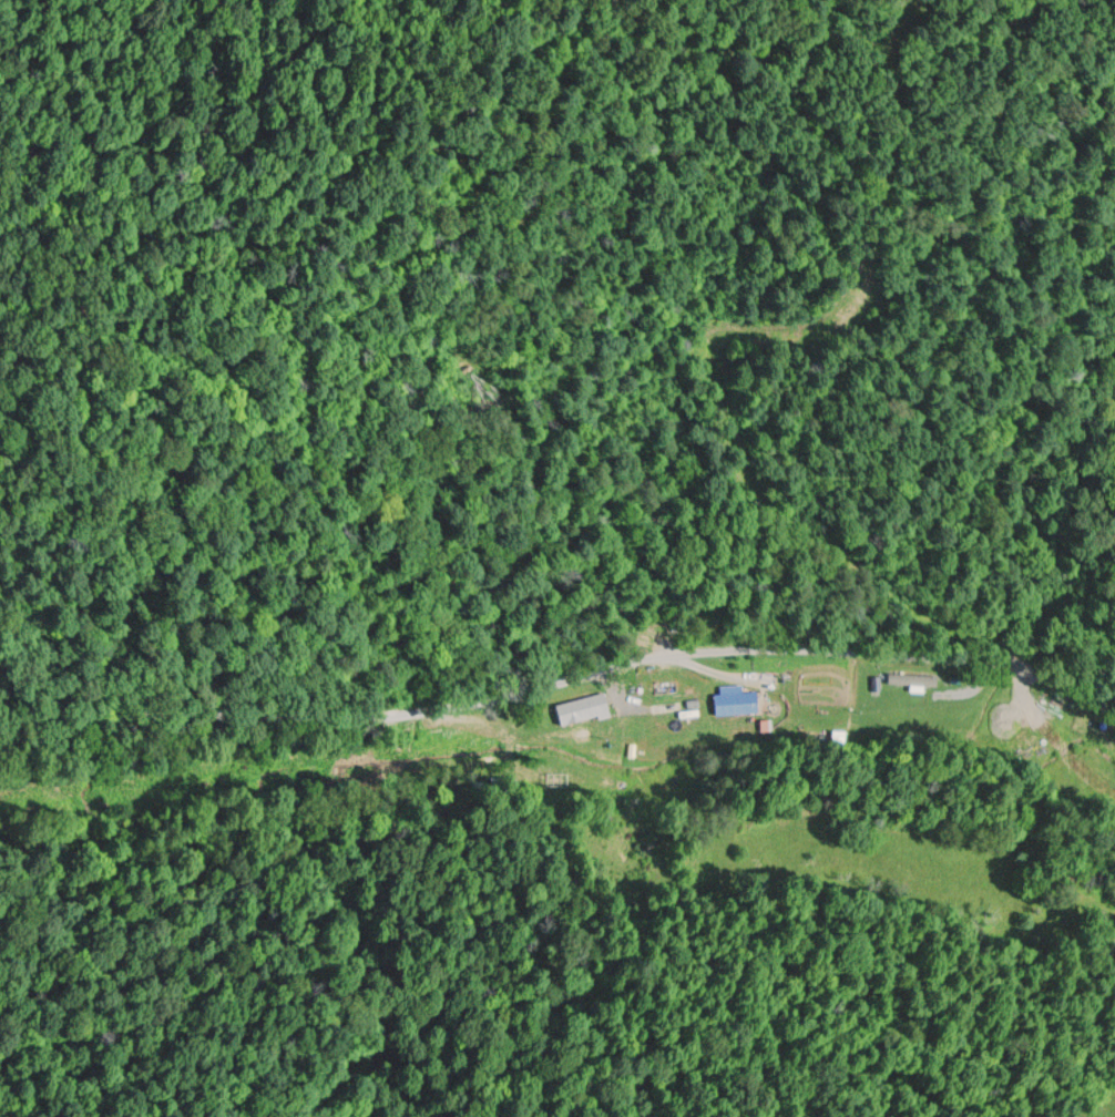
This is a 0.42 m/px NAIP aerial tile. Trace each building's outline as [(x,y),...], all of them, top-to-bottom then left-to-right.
[(764,712),(764,693),(723,693),(723,712),(764,712)]
